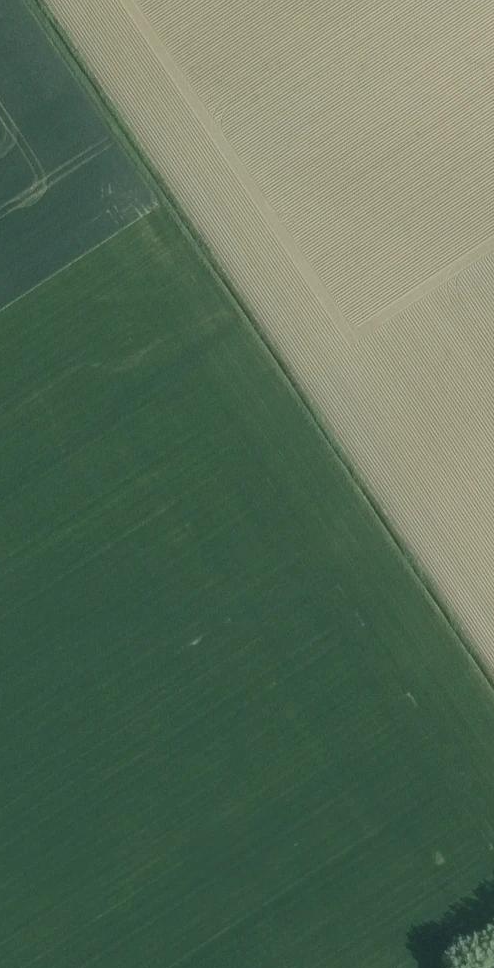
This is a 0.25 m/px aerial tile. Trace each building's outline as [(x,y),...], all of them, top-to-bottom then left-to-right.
[(473,967),(474,967),(492,967),(486,959),(473,967)]
